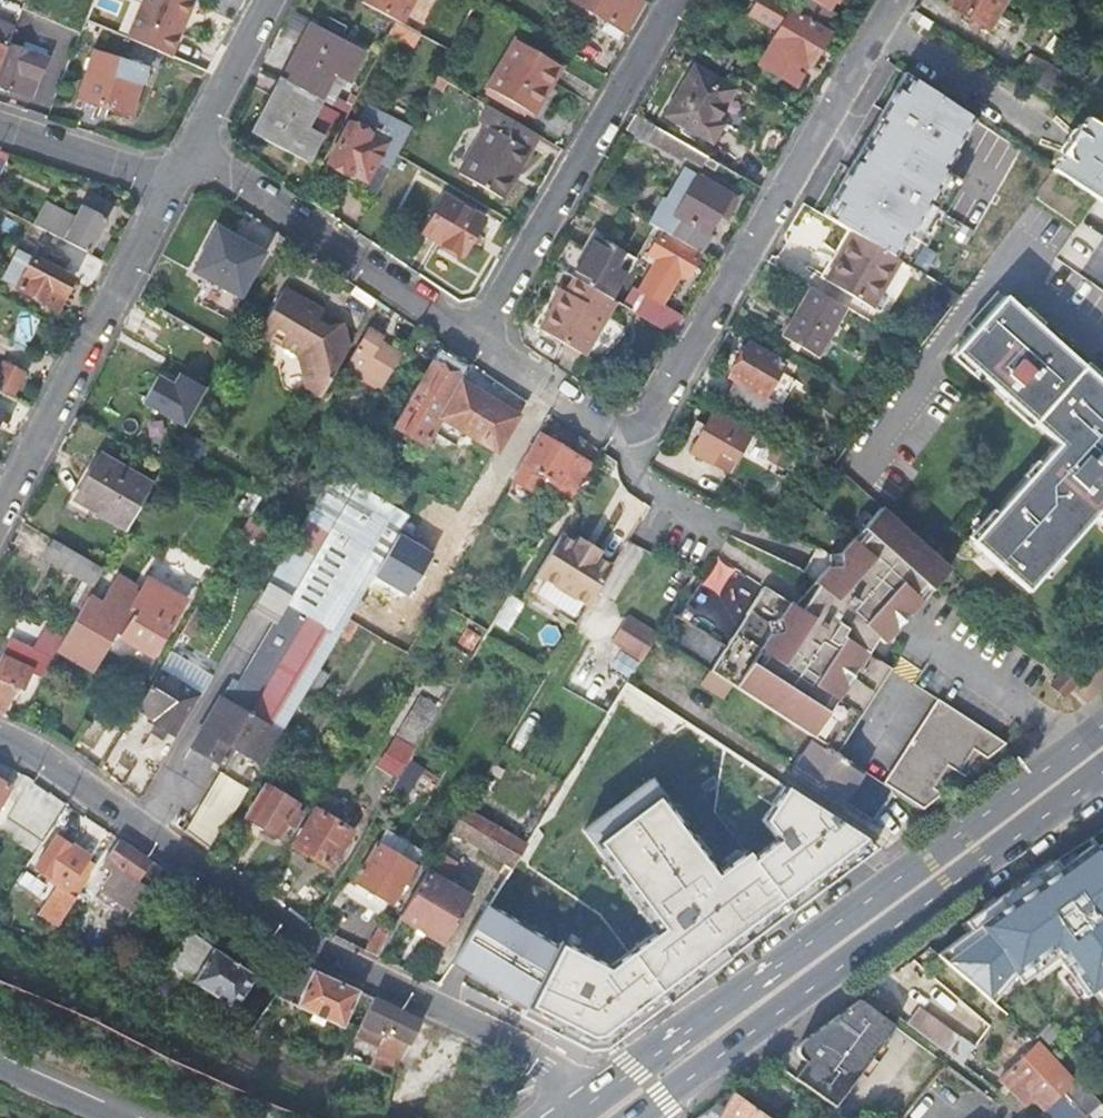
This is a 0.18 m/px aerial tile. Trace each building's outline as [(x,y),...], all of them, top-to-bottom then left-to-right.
[(126,39),(170,58),(194,1),(191,0),(143,0),(126,39)] [(360,5),(395,24),(401,27),(415,0),(363,0),(360,5)] [(623,33),(641,2),(638,0),(564,0),(623,33)] [(790,12),(791,10),(774,0),(770,0),(758,22),(778,33),(761,62),(797,82),(806,67),(808,69),(828,35),(790,12)] [(948,6),(988,30),(1006,0),(952,0),(948,6)] [(388,37),(444,66),(451,54),(436,46),(401,27),(395,24),(388,37)] [(3,50),(5,51),(13,31),(0,25),(0,58),(3,50)] [(310,29),(281,82),(317,101),(331,75),(346,83),(361,56),(310,29)] [(64,30),(53,56),(69,62),(79,36),(64,30)] [(558,68),(512,42),(482,96),(509,111),(512,106),(530,116),(558,68)] [(20,50),(42,60),(45,53),(23,44),(20,50)] [(0,73),(0,87),(31,100),(46,62),(42,60),(20,50),(11,47),(0,73)] [(145,71),(94,55),(80,100),(85,102),(84,108),(99,113),(101,107),(130,116),(145,71)] [(1016,76),(1053,99),(1066,78),(1029,55),(1016,76)] [(734,91),(695,68),(666,116),(711,143),(721,126),(715,123),(734,91)] [(438,78),(432,89),(439,93),(445,83),(438,78)] [(281,82),(253,137),(304,164),(318,137),(302,129),(317,101),(281,82)] [(867,130),(912,160),(926,139),(938,146),(930,159),(940,165),(953,144),(943,138),(960,112),(938,97),(925,115),(907,103),(896,118),(881,108),(867,130)] [(346,128),(327,164),(363,183),(357,194),(373,202),(388,173),(396,158),(410,131),(366,107),(353,131),(346,128)] [(484,129),(456,175),(500,201),(537,137),(487,107),(476,125),(484,129)] [(1049,170),(1054,173),(1102,206),(1102,130),(1084,118),(1049,170)] [(646,142),(676,160),(679,156),(700,169),(703,164),(708,167),(712,162),(655,129),(646,142)] [(832,159),(857,173),(864,162),(839,147),(832,159)] [(8,156),(0,153),(0,173),(8,156)] [(855,178),(899,204),(908,188),(864,162),(857,173),(855,178)] [(696,177),(663,234),(700,256),(710,238),(706,235),(719,212),(726,216),(736,200),(696,177)] [(443,198),(423,235),(440,246),(439,249),(456,260),(458,256),(461,258),(469,244),(474,236),(483,221),(443,198)] [(904,220),(869,199),(864,208),(854,202),(843,223),(866,237),(869,232),(888,243),(894,234),(904,239),(907,234),(905,233),(908,229),(901,225),(904,220)] [(36,229),(87,254),(104,219),(82,208),(76,220),(48,206),(36,229)] [(239,301),(264,256),(216,229),(191,274),(239,301)] [(690,253),(652,230),(640,251),(648,257),(630,288),(653,302),(671,271),(677,274),(690,253)] [(854,234),(826,283),(872,309),(901,261),(854,234)] [(474,236),(469,244),(479,250),(483,240),(474,236)] [(594,239),(571,280),(578,284),(599,296),(610,302),(634,263),(621,255),(594,239)] [(24,256),(9,287),(66,317),(77,295),(82,286),(72,282),(79,268),(49,253),(42,265),(24,256)] [(571,280),(562,296),(569,299),(578,284),(571,280)] [(562,296),(539,335),(581,358),(613,304),(610,302),(599,296),(578,284),(569,299),(562,296)] [(811,290),(783,339),(818,359),(846,311),(811,290)] [(282,293),(256,336),(296,359),(298,356),(306,361),(300,371),(307,396),(317,403),(346,354),(339,327),(320,332),(312,327),(318,316),(282,293)] [(1003,301),(955,355),(1058,446),(973,543),(1027,592),(1093,518),(1102,527),(1102,390),(1003,301)] [(400,360),(379,347),(382,342),(381,341),(367,333),(355,355),(344,371),(380,394),(400,360)] [(785,366),(749,345),(729,380),(733,382),(724,397),(760,420),(771,402),(765,399),(785,366)] [(467,372),(437,352),(391,431),(422,450),(438,422),(459,386),(467,372)] [(9,399),(22,374),(0,363),(0,394),(9,399)] [(142,406),(183,429),(204,392),(179,377),(173,389),(157,380),(142,406)] [(480,399),(459,386),(438,422),(459,434),(480,399)] [(480,399),(459,434),(493,455),(514,420),(480,399)] [(736,426),(714,414),(690,454),(711,466),(722,449),(738,459),(755,431),(738,422),(736,426)] [(515,438),(499,464),(515,474),(531,447),(515,438)] [(531,447),(515,474),(510,482),(534,496),(542,482),(553,489),(550,495),(564,504),(567,498),(572,501),(590,471),(585,468),(536,438),(531,447)] [(99,460),(75,505),(125,533),(151,487),(99,460)] [(230,695),(225,691),(218,702),(189,750),(222,771),(233,751),(261,768),(297,708),(306,693),(336,641),(347,624),(352,614),(411,516),(334,471),(248,614),(269,628),(230,695)] [(500,487),(485,478),(478,490),(493,499),(500,487)] [(544,506),(539,515),(552,523),(558,514),(544,506)] [(879,510),(813,585),(817,589),(800,614),(861,654),(874,640),(881,647),(949,572),(879,510)] [(44,561),(94,589),(104,572),(53,544),(44,561)] [(534,583),(586,613),(608,576),(592,567),(595,562),(574,550),(572,555),(556,546),(534,583)] [(725,651),(710,674),(814,742),(835,756),(889,673),(861,654),(800,614),(716,560),(677,620),(725,651)] [(149,659),(183,603),(152,585),(146,597),(139,593),(113,578),(97,605),(88,600),(57,655),(92,675),(114,637),(120,640),(119,641),(149,659)] [(459,618),(478,630),(481,624),(462,612),(459,618)] [(347,624),(356,629),(367,636),(372,626),(352,614),(347,624)] [(22,615),(13,632),(35,643),(43,627),(22,615)] [(628,615),(613,639),(643,658),(655,638),(658,634),(628,615)] [(347,624),(336,641),(346,647),(356,629),(347,624)] [(0,663),(0,716),(3,718),(17,692),(23,694),(30,678),(41,682),(51,662),(10,644),(0,663)] [(167,655),(135,710),(149,719),(147,723),(170,738),(194,698),(206,679),(167,655)] [(1063,673),(1049,688),(1062,699),(1076,685),(1063,673)] [(211,682),(206,679),(194,698),(200,701),(211,682)] [(306,693),(297,708),(304,713),(314,697),(306,693)] [(420,703),(407,725),(425,736),(438,714),(420,703)] [(935,704),(881,786),(894,794),(921,812),(939,798),(930,793),(946,771),(955,777),(971,754),(984,762),(1002,748),(935,704)] [(114,720),(94,708),(75,739),(95,752),(114,720)] [(793,774),(871,826),(894,794),(881,786),(835,756),(814,742),(793,774)] [(139,756),(121,789),(140,803),(160,768),(139,756)] [(410,757),(395,790),(410,797),(426,765),(410,757)] [(483,904),(453,967),(593,1034),(714,956),(717,957),(863,862),(872,844),(858,823),(782,787),(766,820),(777,838),(753,854),(746,851),(716,870),(704,851),(705,851),(656,776),(582,824),(599,850),(614,857),(661,930),(609,963),(483,904)] [(10,792),(0,786),(0,809),(10,792)] [(296,808),(265,790),(246,821),(278,840),(286,827),(291,830),(300,817),(294,813),(296,808)] [(454,836),(510,871),(525,847),(468,812),(454,836)] [(330,872),(352,833),(317,813),(294,850),(330,872)] [(1078,854),(1102,887),(1102,835),(1078,854)] [(33,874),(65,895),(75,902),(94,870),(69,853),(71,850),(57,840),(33,874)] [(118,843),(105,864),(111,868),(107,874),(112,877),(101,895),(133,916),(150,889),(161,872),(138,857),(118,843)] [(391,908),(416,865),(380,844),(355,886),(391,908)] [(442,856),(402,922),(445,948),(472,901),(446,886),(457,865),(442,856)] [(65,895),(51,916),(62,923),(75,902),(65,895)] [(965,983),(1007,1018),(1049,969),(1008,933),(965,983)] [(254,980),(185,934),(164,967),(190,985),(185,994),(188,996),(194,1005),(207,1015),(220,1018),(235,1027),(248,1009),(239,1004),(254,980)] [(376,935),(363,954),(380,961),(391,942),(376,935)] [(277,1002),(340,1032),(358,994),(332,982),(301,967),(277,1002)] [(373,1001),(360,1030),(384,1041),(386,1036),(407,1046),(419,1023),(395,1012),(373,1001)] [(795,1056),(803,1068),(804,1067),(809,1070),(799,1084),(803,1087),(811,1092),(836,1110),(893,1029),(859,1004),(815,1036),(804,1044),(795,1056)] [(1102,1049),(1102,1025),(1098,1019),(1086,1031),(1102,1049)] [(949,1048),(959,1033),(939,1021),(930,1036),(949,1048)] [(976,1077),(999,1094),(1005,1087),(1024,1107),(1032,1100),(1044,1113),(1073,1086),(1041,1051),(1029,1061),(1026,1057),(1003,1078),(989,1062),(976,1077)] [(803,1068),(794,1081),(799,1084),(809,1070),(804,1067),(803,1068)] [(1044,1113),(1049,1117),(1056,1117),(1086,1091),(1077,1082),(1073,1086),(1044,1113)] [(803,1087),(798,1095),(805,1099),(811,1092),(803,1087)] [(717,1117),(763,1117),(733,1096),(717,1117)]
